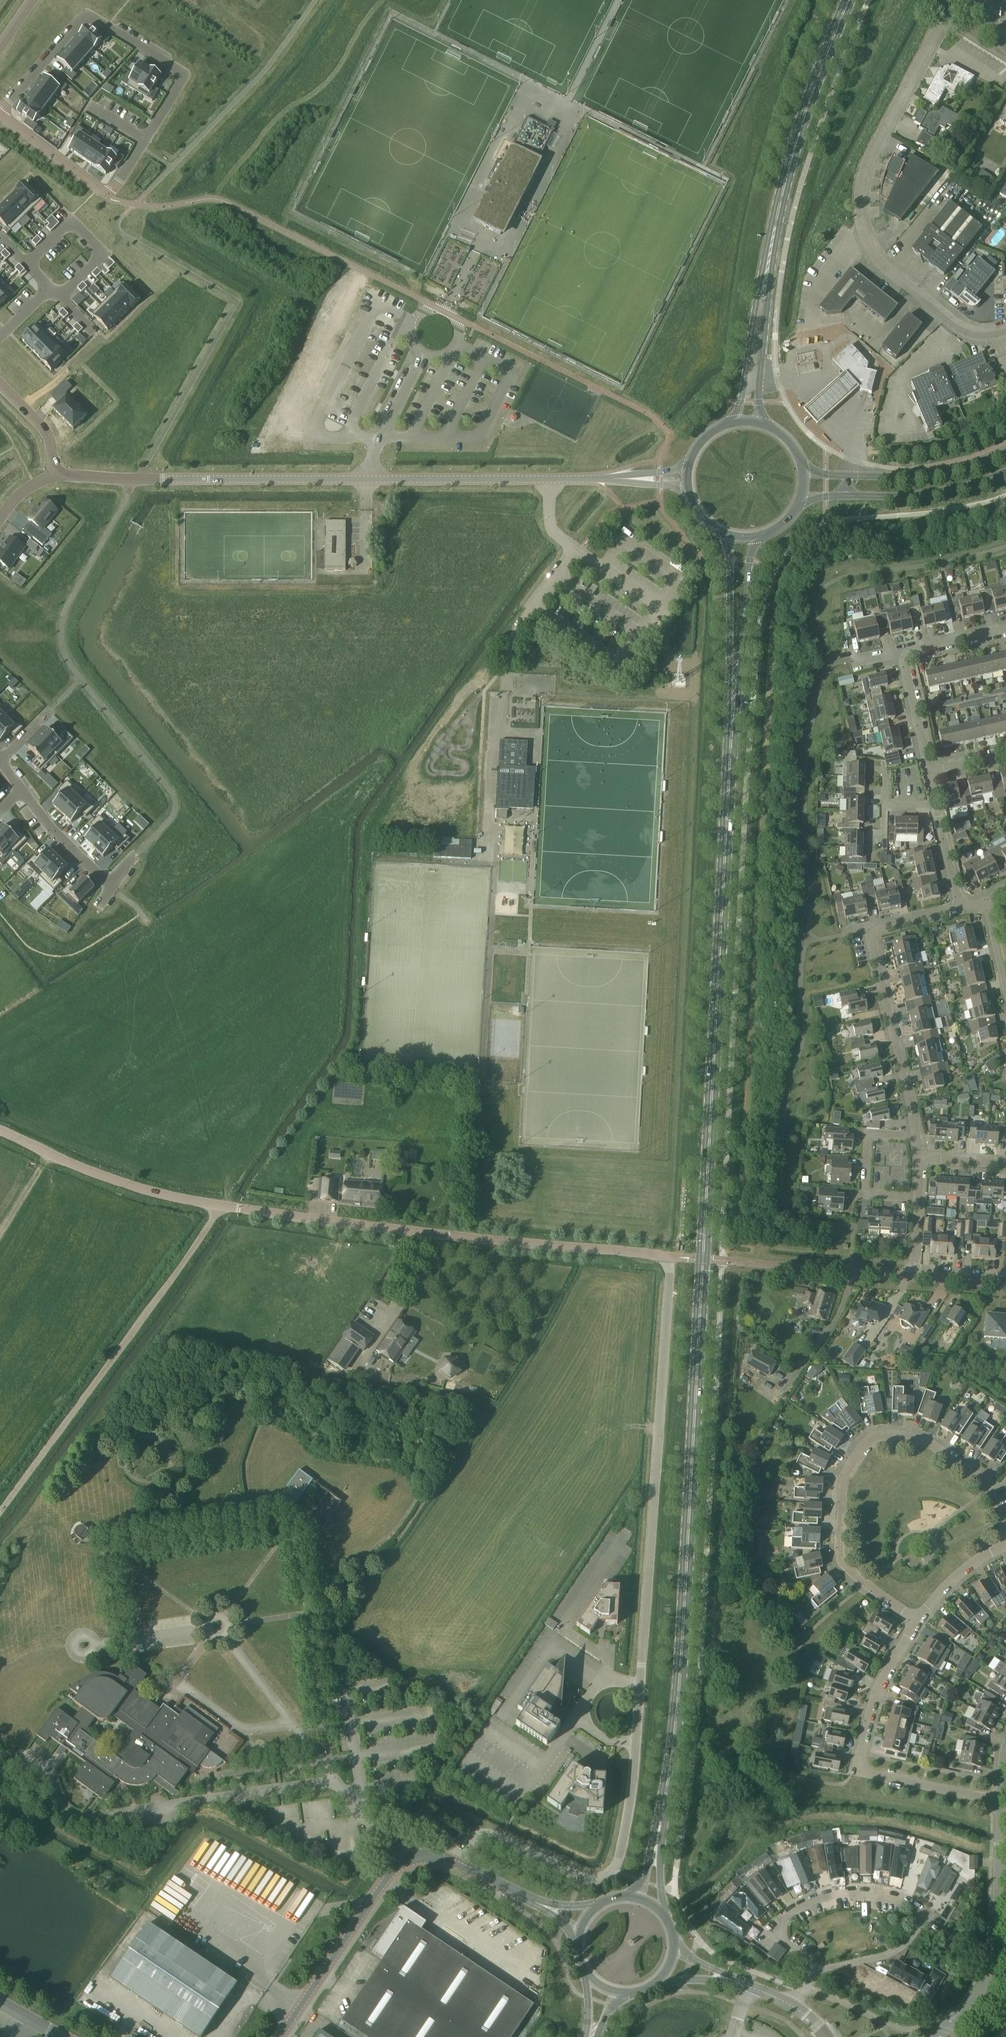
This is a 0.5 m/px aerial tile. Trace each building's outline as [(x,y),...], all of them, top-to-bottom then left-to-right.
[(87,42),(95,49),(101,41),(102,40),(96,35),(87,27),(84,31),(80,36),(87,42)] [(102,40),(101,41),(105,44),(110,38),(101,30),(96,35),(102,40)] [(80,36),(73,44),(80,50),(87,57),(95,49),(87,42),(80,36)] [(80,65),(87,57),(80,50),(73,44),(66,52),(73,58),(80,65)] [(58,60),(67,68),(73,73),(74,72),(80,65),(73,58),(66,52),(58,60)] [(131,81),(140,87),(146,78),(151,70),(141,63),(134,75),(130,80),(131,81)] [(939,68),(923,98),(937,106),(946,89),(954,94),(958,85),(968,90),(975,77),(952,65),(950,67),(948,66),(943,67),(942,70),(939,68)] [(74,72),(73,73),(67,68),(62,73),(72,82),(77,76),(74,72)] [(149,92),(150,93),(154,87),(161,76),(151,70),(146,78),(140,87),(149,92)] [(130,80),(134,75),(128,71),(121,82),(128,86),(131,81),(130,80)] [(53,97),(59,89),(60,88),(53,83),(44,77),(37,86),(45,92),(53,97)] [(53,83),(60,88),(59,89),(63,92),(68,86),(58,78),(53,83)] [(88,97),(98,87),(92,82),(83,92),(88,97)] [(39,100),(47,106),(53,97),(45,92),(37,86),(31,94),(39,100)] [(160,91),(154,87),(150,93),(149,92),(146,98),(153,102),(160,91)] [(32,109),(40,115),(47,106),(39,100),(31,94),(25,103),(32,109)] [(32,109),(25,103),(18,112),(27,119),(34,124),(34,123),(40,115),(32,109)] [(923,130),(916,144),(928,150),(934,139),(933,138),(934,137),(935,137),(940,127),(945,129),(947,125),(954,129),(960,118),(940,107),(937,112),(929,115),(920,110),(916,112),(912,119),(915,120),(914,123),(920,126),(919,129),(923,130)] [(501,235),(514,209),(516,204),(553,131),(546,127),(527,117),(474,221),(486,227),(487,224),(491,226),(489,229),(501,235)] [(38,126),(34,123),(34,124),(27,119),(23,124),(33,132),(38,126)] [(549,120),(546,127),(553,131),(557,124),(549,120)] [(76,141),(80,134),(81,134),(84,130),(77,126),(70,137),(76,141)] [(80,134),(76,141),(69,150),(78,156),(84,148),(89,140),(81,134),(80,134)] [(84,148),(78,156),(87,163),(93,154),(98,146),(89,140),(84,148)] [(93,154),(87,163),(96,169),(102,160),(107,152),(98,146),(93,154)] [(116,158),(107,152),(102,160),(96,169),(106,175),(112,165),(117,158),(116,158)] [(116,158),(117,158),(112,165),(118,169),(125,158),(119,154),(116,158)] [(881,186),(880,197),(888,202),(883,211),(901,221),(939,173),(910,156),(904,164),(897,160),(897,159),(897,158),(897,157),(896,157),(895,156),(894,156),(894,157),(893,157),(893,158),(889,164),(888,167),(884,176),(881,186)] [(25,183),(17,192),(34,209),(42,201),(39,197),(25,183)] [(17,193),(10,199),(26,216),(33,209),(34,209),(17,192),(16,192),(17,193)] [(10,199),(3,206),(19,223),(26,216),(10,199)] [(950,203),(912,250),(944,276),(982,228),(950,203)] [(0,209),(0,221),(7,228),(10,231),(19,223),(3,206),(0,209)] [(978,259),(958,283),(950,293),(959,300),(958,300),(963,304),(967,307),(969,308),(972,309),(974,309),(976,308),(978,306),(980,303),(977,300),(975,298),(995,273),(978,259)] [(98,268),(95,271),(99,275),(102,273),(106,276),(110,272),(109,270),(102,264),(98,268)] [(851,269),(825,301),(819,308),(827,315),(841,313),(852,300),(853,301),(855,299),(885,322),(898,306),(851,269)] [(116,291),(115,292),(131,309),(140,300),(130,290),(134,287),(130,284),(127,287),(123,283),(115,291),(116,291)] [(0,289),(0,306),(7,299),(11,295),(2,287),(0,289)] [(115,292),(108,298),(124,315),(131,309),(115,292)] [(108,298),(101,306),(117,322),(124,315),(108,298)] [(101,306),(92,314),(95,318),(108,331),(117,322),(101,306)] [(908,315),(884,345),(881,347),(896,359),(922,326),(908,315)] [(35,327),(22,340),(29,347),(46,331),(43,328),(39,324),(35,327)] [(46,331),(29,347),(36,355),(53,339),(46,331)] [(53,339),(36,355),(43,362),(43,363),(60,346),(60,345),(58,343),(53,339)] [(832,361),(833,362),(834,361),(845,374),(853,383),(852,383),(853,384),(854,383),(855,382),(861,389),(861,390),(860,390),(860,391),(861,391),(870,393),(871,394),(872,392),(871,392),(876,374),(876,373),(875,372),(875,373),(867,371),(867,370),(866,370),(868,364),(851,345),(834,361),(833,360),(832,361)] [(60,346),(43,363),(51,371),(66,357),(69,354),(60,346)] [(916,404),(928,432),(942,426),(938,416),(942,414),(944,411),(942,406),(955,401),(955,402),(998,384),(992,370),(991,370),(988,365),(987,366),(982,353),(943,369),(940,365),(929,369),(930,375),(911,383),(920,403),(916,404)] [(857,389),(843,375),(823,393),(803,412),(817,426),(836,408),(857,389)] [(60,400),(76,385),(68,377),(53,393),(60,400)] [(57,406),(77,426),(89,413),(70,393),(57,406)] [(1005,394),(996,397),(1000,405),(1005,403),(1005,397),(1005,394)] [(28,519),(31,522),(38,528),(31,536),(33,538),(43,546),(52,535),(44,528),(58,511),(44,500),(28,519)] [(66,535),(77,522),(68,514),(57,527),(66,535)] [(325,522),(325,570),(346,570),(346,522),(325,522)] [(9,569),(25,548),(10,538),(0,552),(0,563),(9,569)] [(26,545),(35,551),(38,546),(30,540),(26,545)] [(11,580),(22,588),(27,581),(16,573),(11,580)] [(1002,587),(1001,585),(985,589),(989,606),(994,605),(996,611),(1005,609),(1005,605),(1002,587)] [(868,591),(869,598),(876,596),(875,589),(868,591)] [(989,606),(985,589),(968,592),(970,599),(974,617),(984,614),(983,607),(989,606)] [(974,617),(970,599),(964,600),(963,594),(957,596),(958,598),(952,599),(955,613),(961,612),(963,619),(974,617)] [(935,625),(945,623),(946,623),(945,616),(950,615),(947,600),(941,601),(942,606),(931,608),(935,625)] [(917,622),(914,608),(913,608),(913,605),(896,608),(902,633),(903,635),(902,633),(913,630),(911,624),(917,622)] [(935,625),(931,608),(921,610),(920,606),(914,608),(917,622),(923,621),(925,628),(935,625)] [(903,635),(902,633),(896,608),(898,616),(888,618),(887,614),(881,615),(884,629),(884,630),(890,629),(892,638),(903,635)] [(884,630),(884,629),(881,615),(875,617),(875,616),(864,619),(866,629),(869,641),(880,638),(878,631),(884,630)] [(869,641),(866,629),(864,619),(853,621),(847,623),(851,637),(856,636),(858,643),(869,641)] [(1003,672),(999,656),(989,659),(992,674),(1003,672)] [(992,674),(989,659),(978,661),(982,677),(992,674)] [(982,677),(978,661),(968,663),(971,679),(982,677)] [(971,679),(968,663),(957,666),(961,682),(971,679)] [(961,682),(957,666),(947,668),(950,684),(961,682)] [(950,684),(947,668),(936,670),(940,686),(950,684)] [(940,686),(936,670),(925,673),(929,689),(940,686)] [(865,696),(882,693),(880,687),(888,686),(885,674),(862,680),(865,696)] [(840,686),(854,683),(852,675),(838,678),(840,686)] [(8,686),(12,690),(19,683),(15,678),(8,686)] [(883,698),(882,693),(865,696),(869,713),(893,707),(890,696),(883,698)] [(893,707),(869,713),(873,729),(877,728),(889,725),(888,720),(895,718),(893,707)] [(847,718),(850,733),(857,732),(854,716),(847,718)] [(0,724),(0,743),(10,733),(16,727),(15,727),(6,718),(0,724)] [(1005,734),(1002,718),(992,720),(995,736),(1005,734)] [(995,736),(992,720),(981,723),(985,739),(995,736)] [(16,727),(10,733),(15,737),(23,728),(18,723),(15,727),(16,727)] [(985,739),(981,723),(971,725),(974,741),(985,739)] [(889,725),(877,728),(873,729),(877,728),(879,733),(881,733),(883,743),(900,739),(898,729),(890,730),(889,725)] [(974,741),(971,725),(960,728),(964,743),(974,741)] [(47,728),(37,738),(53,753),(62,744),(57,738),(47,728)] [(964,743),(960,728),(950,730),(953,746),(964,743)] [(953,746),(950,730),(939,732),(942,748),(953,746)] [(61,734),(57,738),(62,744),(65,748),(70,743),(61,734)] [(37,738),(28,747),(39,757),(44,763),(45,762),(53,753),(37,738)] [(900,739),(883,743),(885,754),(883,754),(876,756),(877,760),(885,761),(885,762),(886,768),(901,765),(899,756),(896,757),(895,752),(903,750),(900,739)] [(498,766),(496,799),(496,810),(497,810),(496,818),(507,819),(507,811),(508,811),(509,808),(524,809),(527,768),(526,768),(526,767),(528,742),(500,740),(498,766)] [(82,749),(87,754),(90,751),(85,746),(82,749)] [(864,777),(865,765),(856,765),(857,759),(856,757),(855,752),(844,752),(845,752),(845,759),(844,765),(844,776),(843,776),(847,777),(864,777)] [(39,757),(34,762),(43,770),(48,765),(45,762),(44,763),(39,757)] [(1001,774),(1003,784),(997,785),(1000,798),(1005,797),(1005,791),(1005,790),(1005,773),(1001,774)] [(864,777),(847,777),(847,782),(843,782),(843,788),(840,788),(840,794),(844,794),(856,794),(856,788),(864,789),(864,777)] [(978,779),(982,796),(993,793),(994,799),(1000,798),(997,785),(991,786),(989,777),(978,779)] [(982,796),(978,779),(967,782),(970,791),(964,793),(967,806),(983,802),(982,796)] [(67,781),(59,790),(63,795),(68,789),(69,790),(72,786),(67,781)] [(967,806),(964,793),(958,794),(956,784),(945,787),(950,810),(967,806)] [(63,795),(53,805),(62,814),(78,798),(69,790),(68,789),(63,795)] [(856,794),(844,794),(844,800),(847,800),(847,812),(863,812),(864,800),(856,800),(856,794)] [(78,798),(62,814),(72,823),(82,813),(87,807),(78,798)] [(87,807),(82,813),(86,817),(95,808),(90,803),(87,807)] [(863,812),(847,812),(846,818),(844,818),(841,821),(841,823),(837,823),(837,829),(843,829),(859,829),(859,824),(863,824),(863,812)] [(99,816),(90,825),(95,829),(100,824),(101,824),(104,821),(99,816)] [(895,836),(906,836),(906,819),(895,819),(895,826),(889,826),(889,842),(895,843),(895,836)] [(906,819),(906,836),(917,837),(917,843),(923,843),(923,827),(917,827),(918,819),(906,819)] [(969,821),(964,823),(966,830),(972,828),(969,821)] [(95,829),(85,840),(94,849),(110,833),(101,824),(100,824),(95,829)] [(0,829),(0,838),(11,849),(19,841),(20,841),(14,835),(4,825),(0,829)] [(859,829),(843,829),(843,835),(846,835),(846,847),(863,847),(863,835),(855,835),(855,830),(859,830),(859,829)] [(18,831),(14,835),(20,841),(19,841),(22,845),(27,840),(18,831)] [(966,831),(959,834),(961,840),(968,838),(966,831)] [(110,833),(94,849),(104,858),(114,848),(119,842),(118,841),(110,833)] [(3,858),(4,857),(11,849),(0,838),(0,855),(3,858)] [(119,842),(114,848),(118,852),(127,843),(122,838),(118,841),(119,842)] [(432,838),(432,845),(433,845),(435,845),(434,857),(471,859),(472,841),(460,840),(459,846),(453,846),(454,839),(432,838)] [(993,849),(999,861),(1004,859),(1005,862),(1005,842),(993,849)] [(863,847),(846,847),(846,858),(842,858),(841,864),(862,864),(866,864),(866,854),(863,854),(863,847)] [(915,862),(916,867),(933,864),(930,853),(923,854),(922,849),(906,852),(908,863),(915,862)] [(981,863),(989,878),(999,873),(994,864),(999,861),(993,849),(983,855),(986,860),(981,863)] [(39,860),(34,866),(35,866),(43,875),(59,859),(49,850),(39,860)] [(35,856),(26,865),(31,870),(35,866),(34,866),(39,860),(35,856)] [(989,878),(981,863),(978,858),(963,866),(968,875),(969,877),(971,880),(973,884),(978,881),(979,883),(989,878)] [(59,859),(43,875),(52,883),(53,884),(58,878),(68,868),(59,859)] [(933,864),(916,867),(918,878),(912,880),(914,885),(929,882),(928,876),(935,875),(933,864)] [(890,911),(885,886),(875,888),(872,876),(865,878),(867,884),(868,889),(871,903),(877,902),(879,914),(890,911)] [(52,883),(49,887),(54,892),(63,883),(58,878),(53,884),(52,883)] [(74,888),(69,894),(70,895),(79,904),(95,888),(85,878),(74,888)] [(13,894),(18,900),(33,885),(27,879),(13,894)] [(901,882),(885,886),(890,911),(901,909),(898,897),(904,895),(901,882)] [(929,882),(914,885),(915,891),(921,890),(924,901),(940,897),(938,886),(931,887),(929,882)] [(70,884),(61,893),(66,898),(70,895),(69,894),(74,888),(70,884)] [(853,900),(857,916),(867,914),(865,904),(871,903),(868,889),(867,884),(861,886),(862,891),(851,894),(853,900)] [(54,895),(52,893),(49,889),(32,907),(37,912),(54,895)] [(853,900),(842,902),(841,896),(835,897),(838,911),(844,909),(846,919),(857,916),(853,900)] [(66,924),(62,930),(67,934),(72,928),(66,924)] [(949,934),(952,945),(974,940),(974,939),(977,938),(974,928),(967,930),(965,924),(948,929),(949,935),(949,934)] [(891,948),(894,959),(913,954),(910,944),(917,942),(915,936),(892,941),(894,947),(891,948)] [(974,940),(952,945),(954,956),(955,962),(971,958),(970,953),(977,951),(974,940)] [(913,954),(894,959),(896,970),(899,969),(900,975),(923,969),(922,963),(915,965),(913,954)] [(971,958),(955,962),(949,963),(950,969),(963,966),(965,977),(982,973),(979,962),(973,964),(971,958)] [(923,969),(900,975),(904,991),(921,987),(918,977),(924,975),(923,969)] [(982,973),(965,977),(968,987),(962,989),(963,995),(979,991),(978,985),(985,984),(982,973)] [(917,1005),(931,1002),(929,996),(923,998),(921,987),(904,991),(906,1002),(916,1000),(917,1005)] [(864,996),(862,996),(857,997),(856,991),(840,994),(842,1006),(849,1005),(851,1014),(868,1010),(864,996)] [(979,991),(963,995),(964,1001),(971,999),(973,1010),(969,1011),(992,1005),(990,1006),(987,995),(980,997),(979,991)] [(912,1024),(928,1020),(926,1010),(932,1008),(931,1002),(917,1005),(919,1011),(909,1013),(912,1024)] [(992,1005),(969,1011),(971,1022),(969,1022),(971,1028),(987,1024),(985,1019),(995,1016),(992,1005)] [(928,1020),(912,1024),(914,1035),(924,1033),(925,1039),(938,1036),(935,1020),(935,1019),(928,1020)] [(851,1039),(852,1045),(864,1042),(863,1036),(873,1034),(870,1022),(853,1026),(856,1038),(851,1039)] [(987,1024),(971,1028),(972,1034),(978,1032),(981,1043),(997,1040),(995,1028),(988,1030),(987,1024)] [(938,1036),(925,1039),(926,1044),(917,1046),(919,1057),(936,1053),(934,1043),(940,1041),(938,1036)] [(864,1042),(852,1045),(850,1045),(851,1051),(858,1049),(861,1062),(878,1057),(876,1045),(866,1047),(864,1042)] [(936,1053),(919,1057),(920,1058),(917,1059),(919,1069),(931,1066),(933,1072),(946,1069),(945,1063),(939,1064),(936,1053)] [(1002,1062),(997,1056),(984,1065),(990,1073),(997,1068),(994,1064),(996,1063),(998,1065),(1002,1062)] [(855,1083),(856,1089),(874,1084),(873,1079),(883,1076),(882,1074),(884,1074),(882,1066),(881,1066),(880,1064),(858,1069),(860,1082),(855,1083)] [(946,1069),(933,1072),(934,1077),(922,1080),(924,1090),(927,1090),(927,1091),(944,1087),(941,1076),(947,1075),(946,1069)] [(830,1072),(831,1081),(833,1081),(838,1079),(837,1071),(831,1072),(830,1072)] [(975,1087),(972,1075),(966,1077),(970,1088),(975,1087)] [(874,1084),(856,1089),(857,1094),(859,1094),(862,1104),(868,1102),(868,1104),(885,1100),(885,1098),(886,1097),(885,1090),(883,1090),(882,1088),(873,1090),(871,1085),(874,1084)] [(867,1123),(867,1128),(879,1129),(880,1122),(890,1119),(887,1107),(870,1111),(873,1123),(867,1123)] [(946,1141),(947,1124),(948,1118),(936,1117),(936,1121),(930,1121),(929,1134),(935,1134),(935,1140),(946,1141)] [(958,1125),(947,1124),(946,1141),(957,1142),(958,1136),(964,1136),(965,1123),(958,1123),(958,1125)] [(987,1144),(988,1127),(977,1126),(977,1124),(971,1124),(970,1137),(976,1137),(976,1143),(987,1144)] [(999,1128),(988,1127),(987,1144),(998,1145),(998,1139),(1004,1139),(1005,1126),(999,1126),(999,1128)] [(825,1139),(833,1140),(832,1152),(844,1152),(844,1149),(852,1149),(853,1136),(849,1136),(849,1130),(840,1129),(826,1128),(825,1139)] [(827,1158),(827,1164),(832,1165),(831,1184),(842,1185),(843,1183),(850,1183),(851,1166),(844,1165),(845,1159),(827,1158)] [(320,1178),(319,1199),(338,1201),(339,1193),(344,1194),(343,1203),(381,1207),(383,1183),(345,1180),(345,1187),(340,1187),(341,1180),(320,1178)] [(946,1196),(948,1179),(937,1178),(936,1184),(930,1184),(929,1197),(935,1197),(936,1195),(946,1196)] [(957,1197),(958,1180),(948,1179),(946,1196),(957,1197)] [(974,1206),(974,1204),(975,1187),(969,1186),(969,1181),(958,1180),(957,1197),(967,1197),(966,1205),(974,1206)] [(991,1205),(993,1182),(982,1182),(981,1187),(975,1187),(974,1204),(991,1205)] [(1003,1189),(1004,1183),(993,1182),(991,1205),(992,1201),(993,1201),(994,1203),(995,1205),(997,1205),(998,1205),(1000,1204),(1000,1202),(1005,1202),(1005,1189),(1003,1189)] [(819,1202),(824,1202),(824,1211),(843,1212),(844,1196),(834,1195),(834,1189),(820,1188),(819,1202)] [(881,1210),(869,1210),(868,1223),(865,1223),(865,1221),(858,1220),(857,1234),(864,1235),(865,1229),(880,1230),(881,1210)] [(881,1210),(880,1230),(891,1231),(891,1234),(906,1235),(907,1218),(893,1216),(893,1211),(881,1210)] [(954,1238),(943,1237),(942,1254),(954,1255),(954,1248),(962,1248),(963,1239),(964,1225),(965,1225),(965,1221),(958,1221),(957,1231),(955,1231),(954,1238)] [(984,1257),(985,1240),(980,1239),(980,1235),(973,1235),(972,1256),(984,1257)] [(942,1254),(943,1237),(931,1236),(930,1253),(942,1254)] [(997,1241),(985,1240),(984,1257),(996,1258),(997,1241)] [(807,1292),(804,1304),(812,1306),(809,1317),(828,1322),(836,1296),(817,1290),(815,1295),(807,1292)] [(875,1307),(861,1302),(856,1319),(853,1318),(852,1321),(853,1324),(855,1327),(859,1328),(862,1327),(865,1325),(865,1322),(870,1324),(871,1321),(878,1323),(884,1306),(876,1304),(875,1307)] [(904,1312),(899,1320),(901,1321),(900,1323),(901,1327),(905,1329),(909,1328),(910,1326),(913,1327),(914,1326),(919,1329),(929,1312),(918,1305),(915,1310),(906,1304),(902,1311),(904,1312)] [(947,1307),(938,1321),(948,1327),(951,1323),(959,1328),(967,1315),(954,1307),(952,1310),(947,1307)] [(985,1338),(1005,1340),(1005,1317),(986,1315),(985,1338)] [(397,1320),(376,1351),(395,1364),(401,1354),(407,1358),(419,1341),(413,1337),(416,1332),(397,1320)] [(353,1323),(343,1338),(363,1352),(374,1337),(353,1323)] [(854,1344),(843,1360),(854,1368),(865,1351),(854,1344)] [(754,1351),(749,1362),(747,1364),(770,1377),(777,1363),(754,1351)] [(457,1360),(446,1360),(441,1370),(450,1378),(460,1372),(457,1360)] [(812,1365),(807,1376),(815,1379),(820,1368),(812,1365)] [(926,1389),(931,1374),(920,1373),(920,1388),(926,1389)] [(867,1388),(856,1390),(861,1415),(867,1414),(868,1417),(882,1414),(879,1397),(869,1399),(867,1388)] [(903,1388),(892,1388),(891,1405),(886,1405),(887,1412),(897,1413),(897,1416),(912,1416),(912,1399),(903,1399),(903,1388)] [(925,1391),(917,1414),(922,1416),(921,1419),(935,1424),(941,1408),(932,1404),(935,1394),(925,1391)] [(822,1419),(842,1432),(846,1428),(848,1430),(860,1422),(849,1408),(848,1409),(844,1404),(838,1409),(835,1405),(822,1416),(821,1416),(821,1417),(821,1418),(822,1419)] [(949,1412),(940,1427),(952,1435),(953,1432),(959,1436),(972,1415),(963,1409),(957,1418),(949,1412)] [(976,1417),(960,1440),(972,1448),(974,1446),(979,1449),(993,1428),(976,1417)] [(828,1428),(823,1436),(814,1431),(808,1440),(829,1453),(832,1448),(835,1450),(843,1438),(828,1428)] [(991,1440),(981,1454),(993,1462),(995,1460),(1000,1463),(1005,1454),(1005,1437),(1005,1436),(999,1445),(991,1440)] [(814,1451),(810,1459),(800,1455),(796,1465),(818,1476),(821,1470),(824,1471),(830,1458),(814,1451)] [(760,1466),(764,1474),(769,1472),(765,1464),(760,1466)] [(281,1495),(295,1505),(313,1480),(299,1470),(281,1495)] [(805,1479),(805,1489),(794,1489),(793,1500),(818,1501),(819,1495),(822,1495),(822,1480),(805,1479)] [(758,1498),(768,1498),(768,1488),(758,1488),(758,1498)] [(804,1504),(803,1514),(793,1514),(792,1525),(817,1526),(818,1520),(820,1520),(821,1505),(804,1504)] [(767,1525),(767,1515),(755,1515),(755,1524),(767,1525)] [(75,1532),(75,1533),(75,1534),(76,1535),(76,1536),(77,1537),(78,1538),(80,1539),(82,1540),(83,1538),(84,1538),(85,1538),(86,1538),(87,1537),(87,1536),(88,1536),(88,1535),(88,1534),(88,1533),(87,1532),(89,1530),(88,1529),(86,1527),(85,1527),(85,1526),(84,1526),(83,1526),(82,1526),(81,1526),(80,1526),(79,1527),(78,1527),(78,1528),(77,1528),(77,1529),(76,1529),(76,1530),(76,1531),(75,1532)] [(803,1529),(802,1539),(792,1539),(791,1550),(816,1551),(816,1544),(818,1544),(818,1545),(819,1545),(819,1544),(819,1541),(820,1530),(803,1529)] [(819,1554),(802,1558),(804,1568),(794,1570),(797,1581),(821,1575),(820,1569),(823,1568),(819,1554)] [(1005,1594),(1005,1568),(1005,1567),(994,1573),(1003,1591),(1004,1590),(1005,1594)] [(813,1587),(819,1594),(811,1601),(818,1610),(837,1594),(834,1589),(836,1587),(826,1576),(813,1587)] [(991,1600),(993,1603),(996,1608),(1005,1602),(995,1586),(990,1590),(984,1580),(974,1587),(985,1604),(991,1600)] [(604,1586),(577,1626),(590,1634),(598,1623),(617,1624),(620,1587),(604,1586)] [(975,1602),(971,1606),(963,1598),(954,1606),(967,1621),(973,1616),(976,1619),(984,1611),(975,1602)] [(785,1610),(788,1615),(794,1610),(790,1605),(785,1610)] [(866,1627),(869,1629),(876,1633),(879,1629),(888,1634),(894,1623),(879,1614),(877,1613),(873,1614),(866,1627)] [(958,1619),(954,1624),(946,1617),(938,1626),(953,1639),(958,1633),(965,1639),(970,1633),(973,1636),(975,1634),(958,1619)] [(557,1624),(549,1618),(545,1624),(554,1629),(557,1624)] [(876,1633),(869,1629),(866,1627),(863,1632),(867,1634),(861,1645),(876,1654),(882,1643),(874,1638),(876,1633)] [(923,1649),(944,1661),(950,1651),(949,1650),(951,1646),(941,1640),(938,1645),(929,1639),(923,1649)] [(944,1661),(923,1649),(918,1658),(927,1664),(924,1669),(934,1675),(937,1670),(938,1670),(944,1661)] [(842,1667),(846,1669),(853,1672),(856,1668),(865,1673),(871,1662),(851,1650),(841,1667),(842,1667)] [(819,1655),(816,1661),(823,1665),(826,1659),(819,1655)] [(971,1663),(978,1668),(981,1664),(974,1659),(971,1663)] [(846,1669),(842,1667),(841,1667),(835,1663),(832,1670),(828,1682),(833,1684),(849,1690),(854,1678),(844,1674),(846,1669)] [(959,1663),(956,1668),(963,1672),(966,1667),(959,1663)] [(24,1742),(27,1739),(32,1743),(30,1746),(51,1761),(51,1762),(52,1761),(56,1764),(56,1765),(103,1800),(115,1783),(111,1779),(113,1775),(122,1781),(124,1783),(125,1784),(127,1784),(128,1785),(130,1785),(131,1785),(132,1786),(134,1786),(136,1786),(138,1786),(140,1786),(141,1786),(143,1785),(145,1785),(146,1784),(148,1783),(151,1781),(153,1780),(155,1778),(158,1776),(176,1788),(189,1770),(178,1762),(182,1756),(198,1768),(200,1765),(201,1766),(202,1767),(203,1767),(204,1768),(205,1768),(206,1769),(208,1769),(210,1770),(211,1770),(213,1769),(214,1769),(215,1769),(216,1768),(217,1768),(218,1767),(219,1767),(220,1766),(221,1765),(222,1764),(222,1763),(223,1762),(223,1761),(226,1763),(227,1763),(205,1747),(215,1734),(184,1712),(180,1717),(164,1705),(160,1710),(155,1705),(174,1678),(154,1664),(146,1674),(134,1665),(124,1678),(121,1676),(119,1679),(115,1677),(112,1675),(110,1675),(108,1674),(104,1674),(100,1674),(98,1674),(96,1674),(95,1675),(93,1675),(91,1676),(87,1678),(86,1679),(84,1680),(81,1683),(79,1685),(76,1683),(71,1690),(79,1695),(75,1701),(74,1702),(82,1708),(73,1720),(57,1708),(38,1735),(32,1731),(24,1742)] [(516,1724),(547,1745),(555,1733),(556,1733),(560,1727),(553,1722),(556,1718),(556,1716),(552,1713),(554,1710),(554,1709),(556,1706),(556,1704),(558,1701),(559,1698),(560,1696),(560,1694),(561,1691),(561,1689),(562,1687),(562,1685),(562,1684),(562,1681),(555,1676),(557,1673),(547,1666),(518,1708),(524,1713),(516,1724)] [(934,1675),(924,1669),(921,1674),(912,1668),(906,1678),(929,1691),(922,1687),(927,1678),(931,1680),(934,1675)] [(999,1674),(993,1683),(991,1682),(988,1687),(999,1695),(1002,1690),(1005,1692),(1005,1679),(999,1674)] [(929,1691),(906,1678),(900,1687),(904,1689),(909,1693),(906,1697),(906,1698),(917,1704),(919,1700),(928,1692),(929,1691)] [(849,1690),(833,1684),(829,1696),(824,1694),(822,1701),(825,1702),(825,1701),(834,1703),(836,1698),(845,1702),(849,1690)] [(979,1705),(976,1710),(995,1720),(1000,1711),(991,1706),(994,1700),(977,1691),(973,1698),(975,1703),(979,1705)] [(834,1703),(825,1701),(825,1702),(824,1708),(827,1708),(824,1720),(831,1721),(831,1722),(848,1725),(850,1713),(840,1711),(841,1706),(834,1703)] [(890,1717),(908,1722),(911,1711),(893,1707),(891,1717),(890,1717)] [(995,1720),(976,1710),(971,1720),(969,1718),(966,1724),(978,1731),(981,1725),(990,1730),(995,1720)] [(914,1723),(908,1722),(890,1717),(887,1728),(905,1732),(911,1734),(914,1723)] [(911,1734),(905,1732),(887,1728),(885,1738),(909,1744),(911,1734)] [(811,1747),(818,1748),(820,1748),(832,1751),(833,1745),(843,1747),(844,1745),(845,1745),(847,1738),(845,1738),(846,1735),(824,1730),(822,1739),(813,1738),(811,1747)] [(802,1735),(795,1734),(793,1743),(799,1744),(800,1744),(802,1735)] [(984,1757),(986,1746),(975,1744),(977,1738),(963,1735),(962,1741),(964,1742),(962,1752),(984,1757)] [(909,1744),(885,1738),(885,1739),(884,1742),(882,1742),(881,1747),(883,1748),(883,1749),(893,1752),(891,1757),(906,1761),(907,1755),(909,1746),(909,1744)] [(793,1743),(790,1756),(797,1758),(799,1744),(793,1743)] [(832,1751),(820,1748),(818,1748),(817,1753),(816,1753),(814,1766),(839,1771),(841,1758),(831,1756),(832,1751)] [(984,1757),(962,1752),(960,1763),(957,1762),(956,1768),(970,1771),(971,1765),(981,1768),(984,1757)] [(581,1773),(582,1771),(572,1764),(547,1801),(561,1810),(565,1804),(572,1809),(570,1814),(577,1816),(579,1811),(587,1812),(603,1813),(606,1776),(594,1775),(594,1777),(591,1777),(590,1776),(590,1775),(589,1774),(588,1774),(587,1774),(586,1774),(585,1774),(584,1775),(581,1773)] [(906,1842),(886,1837),(885,1842),(901,1846),(905,1847),(906,1842)] [(213,1868),(228,1845),(223,1842),(208,1865),(213,1868)] [(839,1844),(825,1847),(830,1875),(838,1874),(835,1858),(842,1857),(839,1844)] [(869,1844),(869,1848),(862,1847),(860,1872),(874,1873),(876,1844),(869,1844)] [(932,1851),(914,1844),(912,1849),(919,1851),(919,1852),(929,1856),(932,1851)] [(886,1875),(891,1846),(884,1845),(882,1856),(878,1856),(876,1874),(886,1875)] [(907,1849),(907,1847),(905,1847),(901,1846),(896,1845),(890,1875),(902,1877),(904,1865),(905,1865),(907,1864),(909,1850),(907,1849)] [(809,1850),(814,1874),(827,1871),(821,1847),(809,1850)] [(857,1848),(844,1849),(845,1862),(851,1862),(852,1869),(858,1868),(857,1848)] [(291,1889),(294,1883),(240,1854),(240,1855),(228,1849),(224,1856),(228,1859),(225,1865),(218,1861),(211,1876),(298,1923),(314,1894),(302,1888),(299,1894),(291,1889)] [(953,1850),(947,1860),(951,1862),(958,1852),(953,1850)] [(929,1856),(939,1860),(941,1854),(932,1851),(929,1856)] [(805,1852),(798,1854),(791,1857),(800,1877),(806,1875),(802,1864),(808,1862),(805,1852)] [(961,1853),(958,1852),(951,1862),(954,1864),(955,1863),(961,1853)] [(974,1878),(975,1871),(969,1870),(969,1856),(961,1853),(955,1863),(954,1864),(951,1868),(972,1882),(974,1878)] [(790,1859),(784,1861),(787,1867),(783,1869),(785,1873),(788,1871),(794,1885),(800,1883),(790,1859)] [(932,1867),(934,1862),(928,1859),(918,1883),(924,1886),(929,1875),(935,1877),(938,1869),(932,1867)] [(910,1860),(905,1877),(912,1879),(917,1862),(910,1860)] [(763,1862),(754,1868),(758,1873),(766,1867),(765,1865),(763,1862)] [(951,1871),(952,1870),(945,1867),(931,1892),(938,1895),(941,1890),(947,1893),(954,1879),(957,1874),(951,1871)] [(754,1868),(745,1874),(749,1879),(758,1873),(754,1868)] [(767,1869),(760,1873),(776,1897),(783,1892),(774,1878),(778,1876),(774,1871),(771,1873),(767,1869)] [(163,1883),(148,1913),(170,1924),(175,1916),(176,1917),(195,1880),(174,1870),(167,1885),(163,1883)] [(734,1885),(738,1889),(743,1884),(740,1879),(734,1885)] [(760,1880),(756,1883),(755,1883),(750,1887),(764,1905),(773,1897),(769,1890),(760,1880)] [(724,1896),(728,1899),(731,1897),(738,1889),(734,1885),(724,1896)] [(745,1887),(732,1898),(742,1910),(747,1906),(758,1919),(766,1912),(745,1887)] [(724,1896),(719,1900),(723,1904),(728,1899),(724,1896)] [(723,1904),(719,1900),(712,1907),(716,1911),(723,1904)] [(739,1913),(726,1904),(716,1918),(744,1938),(750,1929),(735,1919),(739,1913)] [(342,2021),(367,2036),(512,2036),(534,2005),(517,1993),(509,1988),(476,1965),(467,1960),(434,1937),(426,1932),(422,1929),(427,1923),(408,1910),(404,1917),(400,1914),(374,1952),(384,1959),(342,2021)] [(111,1979),(198,2036),(203,2036),(238,1984),(148,1924),(111,1979)] [(778,1961),(786,1949),(776,1942),(768,1954),(778,1961)] [(930,1979),(900,1963),(893,1976),(907,1984),(907,1985),(914,1988),(914,1987),(923,1992),(930,1979)] [(944,1974),(933,1968),(929,1976),(940,1982),(944,1974)]
